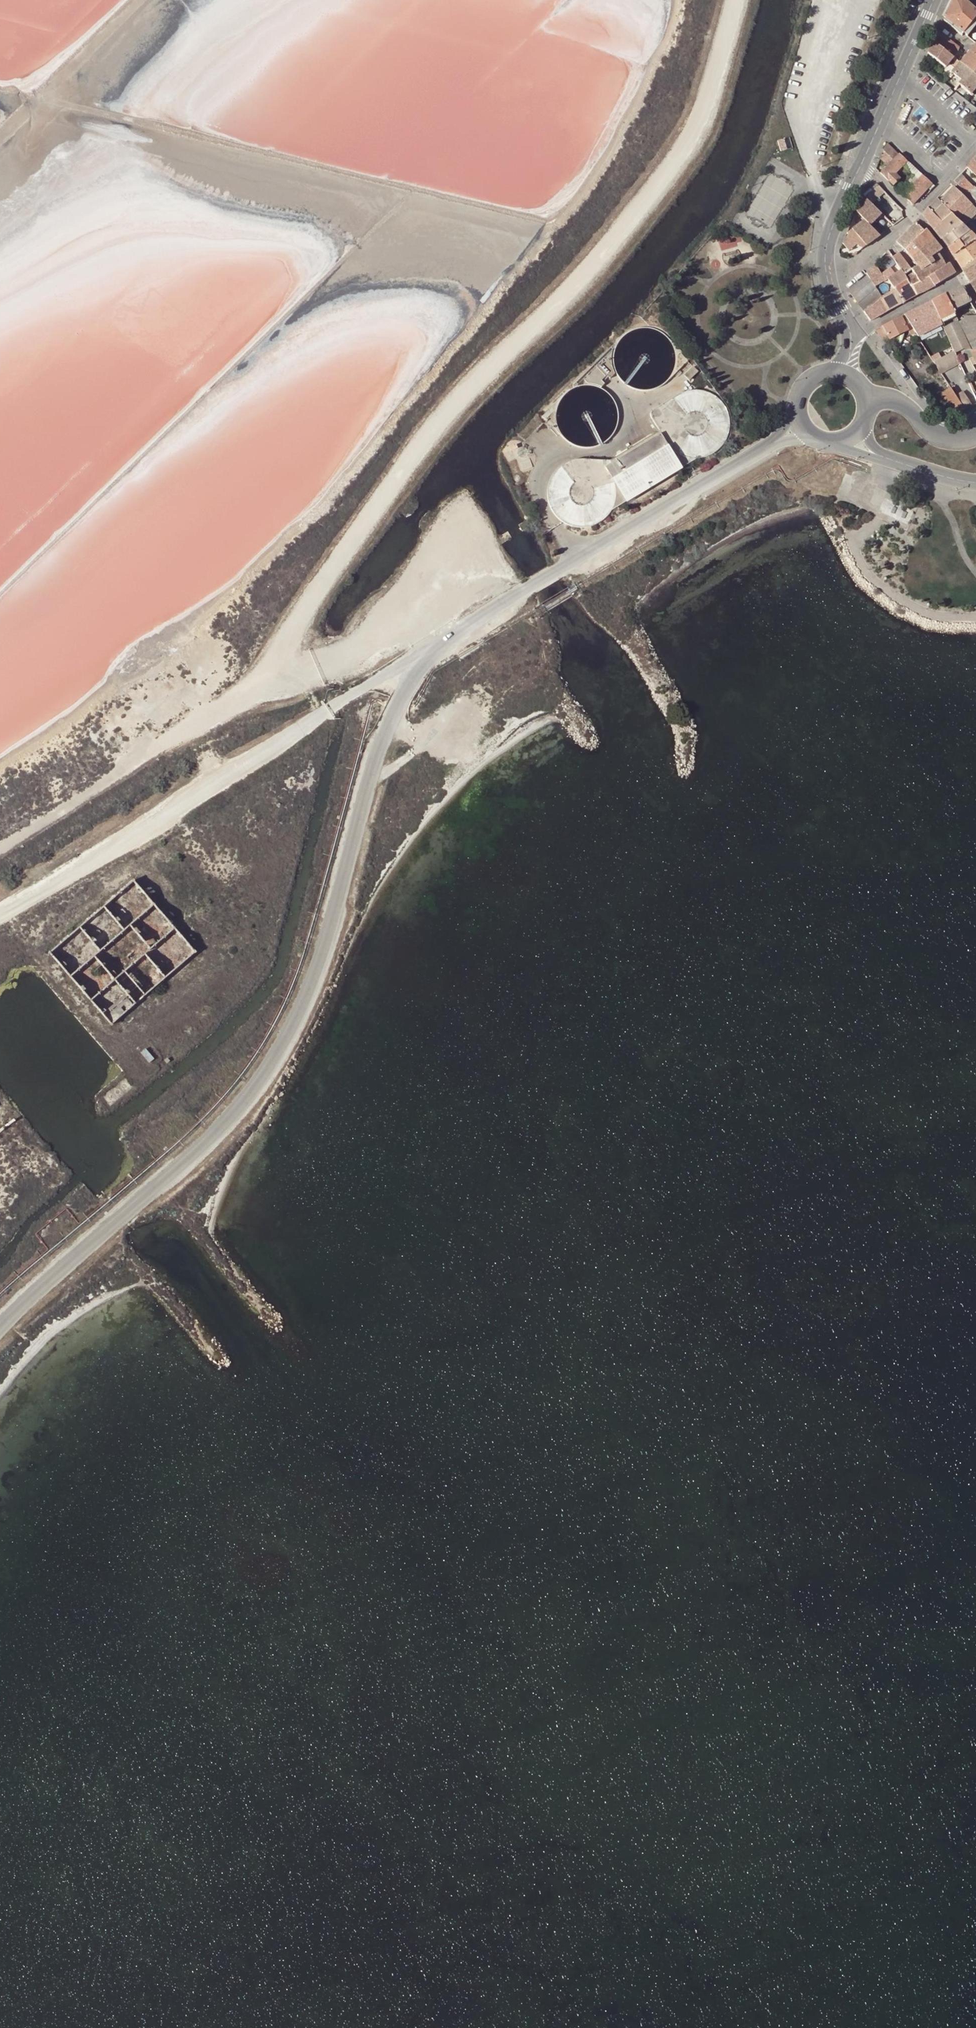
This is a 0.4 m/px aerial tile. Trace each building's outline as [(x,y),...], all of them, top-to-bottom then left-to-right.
[(944,17),(963,33),(975,17),(975,10),(964,0),(952,0),(944,17)] [(967,36),(975,24),(975,17),(963,33),(967,36)] [(932,41),(953,58),(954,58),(959,48),(937,31),(932,41)] [(932,41),(927,53),(935,59),(945,67),(953,58),(932,41)] [(975,44),(966,55),(960,63),(970,70),(969,71),(972,73),(975,69),(975,45),(975,44)] [(954,58),(960,63),(966,55),(959,48),(954,58)] [(951,73),(960,80),(958,84),(970,94),(972,92),(975,86),(975,76),(972,73),(969,71),(970,70),(960,63),(952,72),(951,73)] [(784,139),(777,141),(781,151),(787,149),(784,139)] [(898,155),(887,143),(880,158),(887,166),(898,155)] [(902,159),(898,155),(887,166),(880,173),(892,185),(899,177),(895,173),(899,169),(903,165),(906,162),(905,162),(902,159)] [(966,167),(975,176),(975,163),(973,160),(966,167)] [(918,171),(906,161),(905,162),(906,162),(903,165),(907,170),(913,175),(913,176),(918,171)] [(907,170),(903,165),(899,169),(904,174),(907,170)] [(913,176),(899,192),(904,196),(922,175),(918,171),(913,176)] [(960,174),(953,181),(958,185),(965,178),(960,174)] [(932,184),(922,175),(904,196),(912,204),(919,197),(929,187),(931,184),(932,184)] [(966,193),(973,186),(965,178),(958,185),(966,193)] [(876,183),(863,194),(872,203),(885,192),(876,183)] [(953,186),(939,201),(950,212),(957,219),(971,204),(953,186)] [(974,186),(973,186),(966,193),(975,202),(975,188),(974,186)] [(881,213),(864,196),(857,213),(864,220),(869,225),(881,213)] [(936,198),(927,208),(941,222),(951,213),(950,212),(939,201),(936,198)] [(965,227),(975,215),(975,209),(971,204),(957,219),(963,224),(965,227)] [(922,213),(933,229),(941,222),(927,208),(922,213)] [(941,222),(933,229),(941,239),(963,224),(957,219),(950,212),(951,213),(941,222)] [(865,246),(879,236),(869,225),(864,220),(852,229),(864,244),(865,246)] [(915,222),(896,242),(904,250),(905,250),(925,231),(923,228),(922,228),(915,222)] [(963,224),(941,239),(947,247),(969,230),(966,227),(965,227),(963,224)] [(852,229),(846,233),(848,235),(856,244),(859,247),(860,247),(864,244),(852,229)] [(953,255),(963,247),(964,247),(975,238),(975,237),(969,230),(947,247),(948,247),(947,248),(953,255)] [(905,251),(911,258),(933,240),(925,231),(905,250),(905,251)] [(856,244),(848,235),(841,246),(846,253),(856,244)] [(962,269),(975,259),(975,238),(964,247),(963,247),(953,255),(962,269)] [(916,265),(940,249),(933,240),(911,258),(916,265)] [(892,257),(901,270),(903,275),(911,270),(898,253),(892,257)] [(939,257),(937,253),(928,259),(930,264),(939,257)] [(930,264),(935,272),(944,266),(939,257),(930,264)] [(903,275),(911,286),(928,276),(935,272),(930,264),(928,259),(911,270),(903,275)] [(962,269),(970,282),(975,278),(975,259),(962,269)] [(935,272),(928,276),(935,285),(943,280),(943,281),(954,274),(948,263),(944,266),(935,272)] [(874,264),(866,273),(874,287),(885,280),(874,264)] [(888,278),(895,289),(903,302),(905,301),(909,299),(916,295),(911,286),(903,275),(901,270),(888,278)] [(869,292),(875,288),(874,287),(866,273),(865,274),(867,276),(860,281),(869,292)] [(911,286),(916,295),(918,294),(921,293),(925,291),(926,291),(928,289),(930,288),(935,285),(928,276),(911,286)] [(854,286),(863,298),(869,292),(860,281),(854,286)] [(848,291),(857,303),(863,298),(854,286),(848,291)] [(962,287),(945,294),(953,310),(971,301),(962,287)] [(863,312),(879,300),(881,298),(880,297),(881,297),(875,288),(869,292),(863,298),(857,303),(861,307),(860,308),(863,312)] [(903,302),(895,289),(881,297),(880,297),(881,298),(879,300),(886,312),(889,310),(895,306),(903,302)] [(945,294),(931,301),(940,320),(954,313),(953,310),(945,294)] [(886,312),(879,300),(863,312),(870,320),(874,318),(886,312)] [(931,301),(903,315),(911,328),(914,332),(935,323),(940,320),(931,301)] [(947,336),(954,350),(973,349),(958,319),(954,313),(940,320),(942,324),(943,327),(947,336)] [(901,316),(876,329),(885,341),(907,330),(910,335),(914,332),(911,328),(903,315),(901,316)] [(973,349),(973,350),(975,350),(975,317),(958,319),(973,349)] [(914,332),(917,336),(942,324),(940,320),(935,323),(914,332)] [(947,336),(943,327),(938,330),(942,338),(947,336)] [(637,395),(666,378),(661,369),(669,365),(665,358),(658,361),(651,350),(639,356),(635,348),(624,354),(629,364),(622,368),(637,395)] [(959,362),(954,350),(933,362),(940,372),(959,362)] [(697,372),(692,367),(682,376),(687,382),(697,372)] [(956,410),(964,409),(955,396),(950,389),(940,396),(950,410),(956,410)] [(965,409),(973,406),(962,392),(955,396),(964,409),(965,409)] [(658,432),(605,465),(628,501),(681,468),(658,432)] [(196,952),(134,880),(49,952),(112,1025),(196,952)] [(145,1048),(139,1053),(149,1064),(154,1059),(145,1048)]
